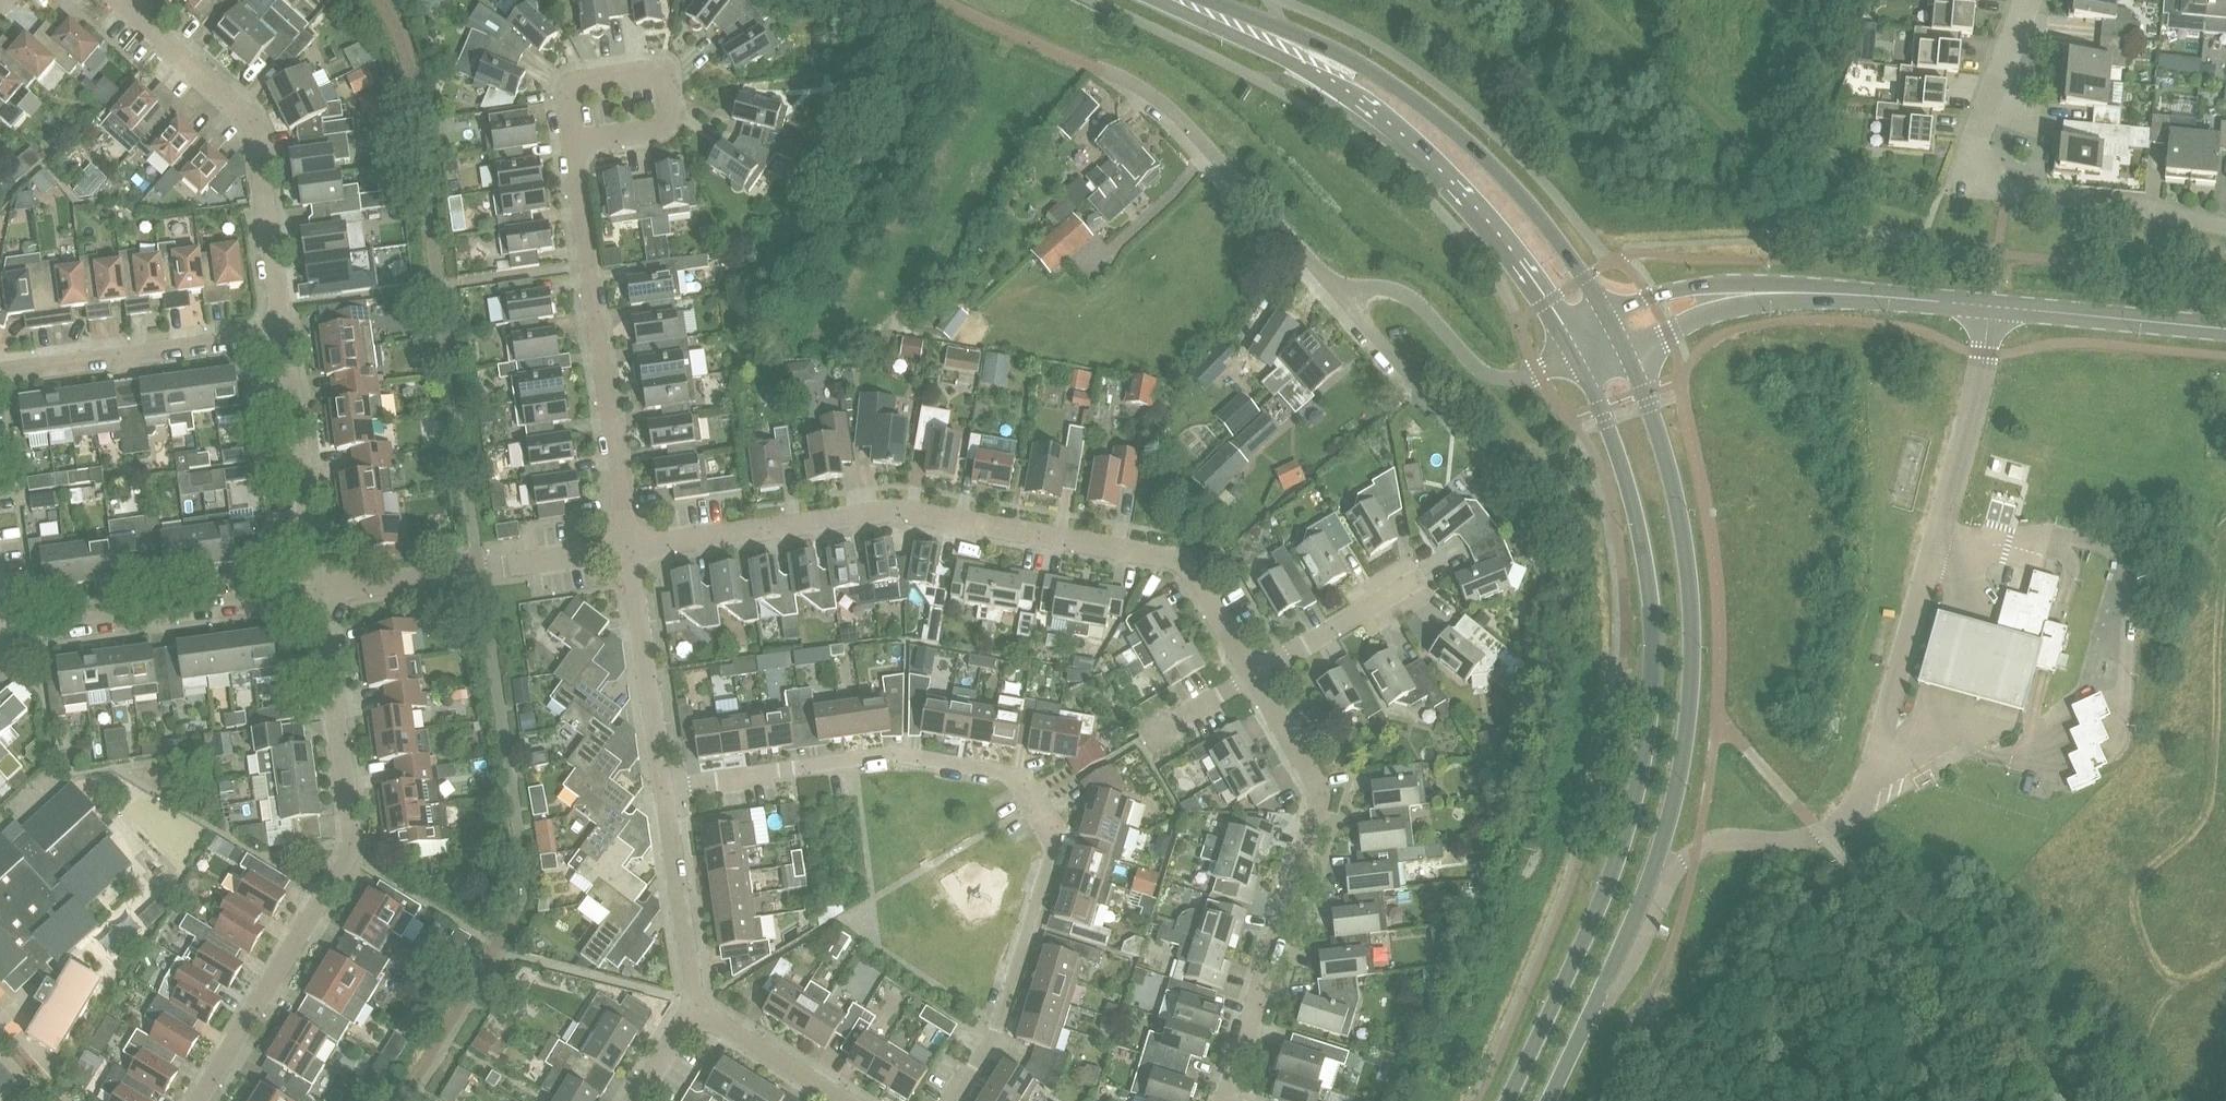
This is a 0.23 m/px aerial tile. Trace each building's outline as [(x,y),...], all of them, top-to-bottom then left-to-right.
[(217,10),(227,0),(185,0),(195,10),(191,15),(203,26),(217,10)] [(259,24),(265,16),(272,9),(276,5),(270,0),(227,0),(217,10),(229,20),(215,36),(233,52),(259,24)] [(422,3),(437,14),(443,5),(435,0),(424,0),(422,3)] [(622,18),(620,0),(575,0),(576,1),(580,2),(584,34),(593,33),(595,37),(599,39),(603,36),(604,34),(604,32),(610,31),(609,20),(622,18)] [(635,16),(637,27),(643,26),(644,28),(645,30),(650,31),(654,28),(654,24),(663,23),(660,0),(620,0),(622,18),(635,16)] [(714,24),(725,33),(755,7),(752,4),(747,0),(699,0),(686,16),(693,21),(692,25),(694,29),(698,30),(700,30),(702,28),(707,32),(714,24)] [(1928,6),(1937,7),(1935,31),(1915,29),(1973,35),(1976,0),(1928,0),(1928,6)] [(2101,38),(2139,41),(2140,23),(2130,22),(2131,11),(2116,10),(2117,0),(2070,0),(2069,17),(2103,20),(2101,38)] [(2168,15),(2186,17),(2185,32),(2204,34),(2205,24),(2208,0),(2170,0),(2168,15)] [(2205,24),(2204,34),(2224,35),(2225,21),(2225,0),(2208,0),(2205,24)] [(511,11),(489,35),(522,57),(532,46),(540,54),(544,49),(546,51),(548,51),(553,49),(554,45),(552,41),(558,35),(535,13),(537,9),(536,6),(534,4),(532,3),(529,3),(521,11),(511,11)] [(761,3),(755,7),(725,33),(733,46),(723,51),(727,57),(725,58),(724,60),(725,64),(729,67),(733,66),(737,74),(764,57),(768,60),(770,60),(773,59),(774,57),(775,54),(770,44),(772,35),(764,21),(772,18),(765,4),(762,5),(761,3)] [(272,9),(265,16),(259,24),(233,52),(251,68),(265,53),(276,63),(301,35),(272,9)] [(45,28),(34,41),(33,42),(56,62),(56,63),(71,76),(80,65),(83,67),(101,48),(71,22),(56,39),(45,28)] [(1866,25),(1862,37),(1875,38),(1876,26),(1866,25)] [(1973,35),(1915,29),(1911,68),(1901,67),(1901,68),(1958,73),(1962,35),(1972,36),(1973,35)] [(315,40),(305,31),(281,57),(292,65),(315,40)] [(514,105),(519,92),(520,91),(524,91),(527,88),(528,83),(526,81),(524,80),(526,75),(516,70),(522,57),(489,35),(476,65),(479,74),(476,85),(477,87),(479,89),(482,90),(484,89),(487,86),(491,88),(484,103),(484,109),(514,105)] [(56,63),(56,62),(33,42),(34,41),(27,36),(13,53),(1,42),(0,43),(0,65),(27,89),(36,79),(39,82),(56,63)] [(2139,41),(2101,38),(2099,56),(2065,53),(2063,78),(2109,83),(2110,68),(2126,69),(2128,40),(2139,41)] [(2201,60),(2200,78),(2225,80),(2225,62),(2201,60)] [(320,73),(315,63),(269,87),(280,108),(317,89),(311,77),(320,73)] [(27,89),(0,65),(0,118),(4,121),(14,110),(8,105),(23,87),(27,90),(27,89)] [(1958,74),(1958,73),(1901,68),(1897,106),(1878,104),(1878,105),(1944,111),(1948,73),(1958,74)] [(860,71),(860,73),(860,88),(871,88),(871,71),(860,71)] [(2107,108),(2109,83),(2063,78),(2060,104),(2094,107),(2093,125),(2131,129),(2120,127),(2122,109),(2107,108)] [(317,89),(280,108),(291,131),(319,117),(321,120),(347,117),(345,101),(334,103),(326,85),(317,89)] [(1843,85),(1838,99),(1847,100),(1848,85),(1843,85)] [(136,130),(145,138),(146,139),(180,101),(166,89),(156,101),(139,86),(113,115),(133,133),(136,130)] [(1053,125),(1071,141),(1100,108),(1082,92),(1053,125)] [(803,139),(782,134),(785,122),(780,114),(782,103),(781,101),(778,99),(776,99),(773,100),(771,103),(740,95),(738,103),(734,104),(731,108),(732,112),(733,114),(735,114),(733,120),(744,123),(740,137),(777,154),(794,162),(805,138),(804,137),(803,139)] [(154,152),(173,168),(199,139),(182,124),(193,113),(180,101),(146,139),(145,138),(137,147),(149,158),(154,152)] [(1847,103),(1838,102),(1838,111),(1847,111),(1847,103)] [(1944,111),(1878,105),(1876,120),(1891,121),(1889,146),(1930,150),(1934,111),(1944,112),(1944,111)] [(489,153),(495,152),(523,148),(539,146),(535,120),(530,121),(528,107),(490,112),(492,126),(493,134),(487,143),(489,153)] [(2182,119),(2171,118),(2153,116),(2150,143),(2168,145),(2165,179),(2191,181),(2195,135),(2180,134),(2182,119)] [(324,124),(325,137),(347,134),(356,133),(354,120),(324,124)] [(2225,150),(2225,123),(2221,122),(2220,137),(2195,135),(2191,181),(2216,184),(2219,150),(2225,150)] [(1143,152),(1119,125),(1096,146),(1112,164),(1089,185),(1097,193),(1143,152)] [(2131,129),(2093,125),(2091,143),(2057,140),(2054,174),(2078,176),(2078,171),(2101,173),(2102,157),(2128,159),(2131,129)] [(212,150),(222,139),(209,127),(199,139),(173,168),(176,165),(185,174),(183,177),(202,195),(210,187),(222,198),(238,180),(247,176),(245,162),(236,154),(228,165),(212,150)] [(325,137),(320,138),(322,150),(292,154),(296,181),(300,181),(300,180),(336,175),(334,162),(351,160),(347,134),(325,137)] [(723,143),(719,148),(717,147),(715,147),(711,149),(710,154),(713,158),(708,165),(734,182),(733,186),(734,189),(736,191),(738,191),(741,191),(748,182),(758,180),(777,154),(740,137),(732,149),(723,143)] [(526,162),(523,148),(495,152),(499,174),(493,182),(494,192),(544,185),(541,160),(526,162)] [(1143,152),(1097,193),(1088,200),(1110,225),(1145,194),(1138,187),(1143,183),(1146,187),(1150,186),(1159,178),(1160,174),(1157,170),(1158,169),(1143,152)] [(445,161),(447,172),(459,170),(457,159),(445,161)] [(646,181),(652,220),(654,238),(673,236),(670,217),(676,216),(682,209),(696,206),(693,184),(687,185),(684,164),(675,166),(673,162),(668,161),(665,163),(664,165),(664,167),(658,168),(659,179),(646,181)] [(646,181),(632,183),(631,172),(624,173),(623,171),(622,169),(617,168),(614,171),(613,175),(605,176),(610,207),(606,209),(605,211),(605,214),(606,217),(608,218),(619,217),(627,223),(652,220),(646,181)] [(45,169),(32,180),(44,196),(58,185),(45,169)] [(3,199),(15,186),(2,173),(0,175),(0,196),(3,199)] [(334,203),(335,215),(361,211),(362,211),(359,186),(342,188),(340,174),(336,175),(300,180),(300,181),(304,207),(334,203)] [(1063,191),(1067,197),(1078,209),(1094,194),(1079,177),(1063,191)] [(533,212),(548,210),(544,185),(494,192),(498,217),(505,216),(507,230),(535,226),(533,212)] [(388,208),(402,206),(400,190),(386,192),(388,208)] [(138,199),(125,200),(126,209),(132,213),(141,212),(138,199)] [(449,201),(454,236),(467,234),(462,199),(449,201)] [(361,211),(335,215),(331,216),(333,227),(303,232),(306,259),(367,250),(350,252),(347,229),(364,226),(361,211)] [(1094,236),(1076,215),(1033,253),(1051,274),(1094,236)] [(550,224),(535,226),(507,230),(500,231),(502,243),(509,249),(510,256),(512,270),(540,266),(538,252),(553,250),(550,224)] [(471,252),(469,238),(458,240),(460,254),(471,252)] [(180,293),(205,290),(206,290),(201,255),(200,251),(178,254),(177,243),(160,246),(161,256),(167,295),(166,295),(168,310),(182,308),(180,293)] [(214,253),(201,255),(206,290),(205,290),(207,305),(221,303),(219,288),(245,284),(239,246),(213,249),(214,253)] [(312,298),(376,289),(371,250),(367,250),(306,259),(312,298)] [(120,254),(121,262),(122,262),(128,300),(127,300),(129,316),(143,314),(141,299),(166,295),(167,295),(161,256),(137,260),(136,252),(120,254)] [(102,304),(127,300),(128,300),(122,262),(121,262),(98,265),(97,257),(81,260),(82,267),(83,267),(89,306),(88,306),(90,321),(104,319),(102,304)] [(681,296),(688,295),(700,293),(699,283),(687,285),(683,258),(642,264),(644,278),(628,280),(632,306),(647,304),(675,300),(682,299),(681,296)] [(63,309),(75,308),(88,306),(89,306),(83,267),(82,267),(59,270),(58,263),(43,265),(51,326),(65,324),(63,309)] [(32,313),(34,329),(51,326),(43,265),(27,267),(28,274),(4,278),(7,301),(0,299),(0,327),(6,329),(9,317),(32,313)] [(511,324),(539,320),(554,318),(551,292),(536,294),(534,280),(514,283),(499,285),(505,325),(511,324)] [(980,288),(973,288),(966,293),(976,304),(986,295),(980,288)] [(416,307),(426,306),(424,296),(415,297),(416,307)] [(688,339),(686,327),(679,321),(677,314),(675,300),(647,304),(649,318),(634,320),(638,346),(653,344),(681,340),(688,339)] [(317,334),(319,354),(374,346),(371,323),(369,310),(341,313),(343,326),(321,329),(322,333),(317,334)] [(541,333),(539,320),(511,324),(514,345),(509,354),(510,364),(517,363),(545,359),(560,357),(556,331),(541,333)] [(1270,384),(1279,394),(1324,352),(1310,336),(1282,361),(1288,368),(1270,384)] [(688,339),(681,340),(653,344),(655,357),(640,359),(643,385),(693,377),(692,367),(683,360),(683,353),(690,352),(688,339)] [(922,360),(922,356),(925,342),(903,339),(901,356),(922,360)] [(1209,355),(1211,357),(1224,368),(1234,358),(1219,344),(1209,355)] [(379,383),(374,346),(319,354),(322,374),(327,373),(328,377),(332,377),(334,389),(379,383)] [(978,375),(980,366),(982,354),(949,348),(945,369),(978,375)] [(1324,352),(1279,394),(1296,413),(1314,396),(1312,394),(1340,369),(1324,352)] [(1010,358),(988,354),(983,384),(1006,388),(1010,358)] [(566,396),(562,371),(547,373),(545,359),(517,363),(519,377),(512,378),(516,403),(566,396)] [(212,373),(217,411),(218,419),(253,414),(250,389),(239,390),(236,369),(212,373)] [(1094,374),(1075,371),(1072,388),(1091,392),(1094,374)] [(188,376),(193,414),(217,411),(212,373),(188,376)] [(854,373),(843,374),(845,389),(856,387),(854,373)] [(188,376),(165,379),(170,417),(171,424),(172,428),(187,426),(188,432),(196,431),(193,414),(188,376)] [(1159,381),(1130,376),(1125,403),(1154,408),(1159,381)] [(664,421),(692,417),(690,404),(689,396),(695,387),(693,377),(643,385),(647,410),(662,408),(664,421)] [(144,406),(132,408),(136,441),(149,439),(149,437),(157,436),(155,426),(171,424),(170,417),(165,379),(141,382),(144,406)] [(329,427),(373,422),(384,420),(379,383),(334,389),(336,402),(331,403),(332,407),(327,407),(329,427)] [(115,386),(92,389),(97,427),(98,434),(113,432),(114,442),(123,441),(123,443),(136,441),(132,408),(119,410),(116,386),(115,386)] [(98,434),(97,427),(92,389),(68,392),(73,430),(76,448),(82,447),(84,442),(83,436),(98,434)] [(68,392),(45,395),(50,433),(73,430),(68,392)] [(488,393),(476,394),(478,406),(489,405),(488,393)] [(1093,397),(1073,393),(1071,405),(1091,409),(1093,397)] [(50,433),(45,395),(21,399),(26,437),(50,433)] [(528,441),(556,437),(554,423),(569,421),(566,396),(516,403),(517,413),(525,420),(526,427),(528,441)] [(863,396),(859,430),(857,449),(875,450),(874,463),(903,466),(907,423),(893,421),(895,400),(863,396)] [(1243,396),(1218,418),(1234,434),(1258,413),(1243,396)] [(932,445),(930,454),(927,474),(954,479),(961,438),(948,435),(951,413),(923,408),(917,442),(932,445)] [(1264,413),(1238,437),(1240,439),(1251,452),(1255,456),(1282,433),(1264,413)] [(843,477),(841,465),(855,463),(853,446),(848,414),(821,418),(823,438),(809,440),(813,463),(807,464),(810,482),(843,477)] [(698,457),(696,443),(695,436),(700,427),(699,416),(692,417),(664,421),(649,423),(653,449),(668,447),(670,461),(698,457)] [(360,448),(361,461),(393,456),(391,443),(376,445),(373,422),(329,427),(332,448),(337,447),(338,451),(360,448)] [(1087,430),(1071,427),(1066,452),(1036,447),(1028,492),(1060,498),(1065,465),(1081,468),(1087,430)] [(783,486),(780,466),(779,457),(792,455),(788,428),(775,430),(777,445),(751,448),(757,490),(783,486)] [(527,481),(534,480),(562,476),(560,463),(575,461),(574,452),(571,435),(556,437),(528,441),(522,442),(523,453),(531,460),(532,467),(525,468),(527,481)] [(1003,458),(1006,441),(971,435),(967,461),(976,463),(973,482),(1010,489),(1015,460),(1003,458)] [(1235,447),(1200,480),(1207,489),(1215,497),(1251,462),(1235,447)] [(224,465),(252,461),(250,448),(223,452),(224,465)] [(1134,492),(1136,481),(1141,454),(1116,450),(1114,464),(1097,461),(1089,503),(1117,508),(1121,489),(1134,492)] [(199,455),(201,468),(212,467),(210,453),(199,455)] [(201,468),(199,455),(189,456),(191,470),(201,468)] [(337,481),(340,501),(383,495),(382,495),(393,493),(390,470),(395,469),(393,456),(361,461),(363,473),(341,476),(342,480),(337,481)] [(674,487),(676,500),(704,496),(701,475),(706,466),(704,456),(698,457),(670,461),(655,463),(658,489),(674,487)] [(1419,465),(1404,467),(1408,492),(1423,490),(1419,465)] [(103,467),(89,469),(79,471),(81,484),(95,482),(96,486),(105,485),(103,467)] [(252,467),(225,470),(227,484),(254,480),(252,467)] [(1387,515),(1402,506),(1395,469),(1372,482),(1375,486),(1358,496),(1354,512),(1347,516),(1371,556),(1398,541),(1385,520),(1387,515)] [(225,470),(212,472),(202,474),(203,487),(204,494),(228,491),(227,484),(225,470)] [(81,484),(79,471),(68,472),(68,473),(70,485),(81,484)] [(68,473),(56,475),(57,488),(70,486),(70,485),(68,473)] [(193,488),(203,487),(202,474),(191,475),(193,488)] [(566,502),(581,500),(577,474),(562,476),(534,480),(527,481),(529,492),(537,499),(540,520),(568,516),(566,502)] [(30,492),(57,488),(56,475),(28,478),(30,492)] [(491,487),(492,496),(505,494),(504,485),(491,487)] [(81,490),(83,503),(94,502),(92,489),(81,490)] [(73,505),(83,503),(81,490),(71,491),(73,505)] [(58,493),(31,497),(33,510),(60,507),(58,493)] [(1463,533),(1473,547),(1500,531),(1477,502),(1461,501),(1456,494),(1419,524),(1438,548),(1457,533),(1463,533)] [(366,540),(367,549),(405,544),(401,516),(386,519),(383,495),(340,501),(342,521),(347,520),(348,524),(370,521),(372,534),(365,535),(366,540)] [(1516,495),(1503,506),(1512,516),(1525,506),(1516,495)] [(1336,549),(1351,541),(1336,514),(1308,530),(1304,546),(1297,550),(1321,591),(1347,575),(1335,555),(1336,549)] [(208,518),(209,528),(214,566),(238,563),(233,525),(231,515),(208,518)] [(163,543),(167,572),(191,569),(186,531),(162,534),(160,516),(146,518),(150,545),(163,543)] [(259,531),(269,530),(267,516),(257,517),(259,531)] [(152,558),(150,545),(146,518),(110,522),(112,541),(118,579),(142,576),(139,559),(152,558)] [(191,569),(214,566),(209,528),(208,518),(184,521),(186,531),(191,569)] [(233,525),(238,563),(262,560),(257,522),(233,525)] [(497,526),(499,537),(499,541),(521,538),(519,523),(497,526)] [(1500,531),(1473,547),(1480,563),(1478,568),(1456,577),(1468,606),(1511,588),(1508,581),(1515,566),(1500,531)] [(71,586),(66,548),(64,537),(29,541),(33,568),(44,566),(47,589),(71,586)] [(94,582),(118,579),(112,541),(89,545),(94,582)] [(908,600),(910,584),(914,559),(913,559),(896,562),(893,543),(867,547),(870,567),(871,567),(873,585),(874,585),(879,585),(889,592),(891,603),(908,600)] [(71,586),(94,582),(89,545),(66,548),(71,586)] [(916,545),(913,559),(914,559),(910,584),(915,585),(931,608),(946,610),(952,573),(938,570),(942,550),(916,545)] [(1279,617),(1294,608),(1301,604),(1304,610),(1317,603),(1284,547),(1272,555),(1276,563),(1274,573),(1258,582),(1264,592),(1266,596),(1270,602),(1279,617)] [(828,552),(831,572),(832,573),(834,591),(835,591),(840,590),(862,607),(877,605),(874,585),(873,585),(871,567),(870,567),(857,569),(854,548),(828,552)] [(789,558),(792,578),(793,578),(796,597),(796,596),(801,596),(823,612),(838,610),(835,591),(834,591),(832,573),(831,572),(818,574),(815,554),(789,558)] [(799,616),(796,596),(796,597),(793,578),(792,578),(779,580),(776,560),(751,563),(753,584),(754,584),(757,602),(762,601),(784,618),(799,616)] [(988,631),(989,622),(997,576),(980,573),(982,566),(959,562),(952,602),(980,607),(977,620),(983,621),(982,630),(988,631)] [(760,621),(757,602),(754,584),(753,584),(740,586),(738,565),(712,569),(714,590),(715,590),(718,608),(723,607),(745,624),(760,621)] [(679,613),(681,613),(703,630),(721,627),(718,608),(715,590),(714,590),(702,592),(699,571),(673,575),(677,606),(664,608),(667,635),(681,633),(679,613)] [(1014,579),(997,576),(989,622),(1001,624),(1003,611),(1018,613),(1019,609),(1028,611),(1033,608),(1038,575),(1015,571),(1014,579)] [(2007,593),(1996,635),(1993,645),(2036,657),(2034,667),(2055,673),(2067,631),(2046,625),(2059,580),(2034,573),(2027,598),(2007,593)] [(1066,635),(1077,637),(1085,592),(1069,589),(1070,581),(1047,577),(1041,612),(1054,615),(1053,620),(1068,622),(1066,635)] [(1108,615),(1122,618),(1126,591),(1103,587),(1102,594),(1085,592),(1077,637),(1085,638),(1088,625),(1106,629),(1108,615)] [(1264,592),(1255,597),(1260,607),(1270,602),(1266,596),(1264,592)] [(1133,649),(1139,660),(1178,636),(1170,621),(1177,617),(1165,597),(1129,618),(1126,623),(1132,633),(1137,631),(1144,643),(1133,649)] [(555,675),(564,682),(564,681),(573,688),(592,663),(599,668),(607,658),(601,653),(605,646),(597,640),(610,623),(585,604),(572,621),(562,614),(548,632),(573,651),(555,675)] [(359,645),(362,665),(405,659),(402,636),(417,633),(415,620),(384,624),(385,633),(386,637),(364,640),(364,644),(359,645)] [(2034,646),(1931,620),(1912,692),(2015,718),(2034,646)] [(939,645),(942,629),(924,626),(921,642),(939,645)] [(1532,669),(1484,630),(1473,644),(1468,644),(1449,629),(1430,654),(1466,683),(1471,677),(1488,675),(1500,660),(1510,668),(1506,672),(1520,683),(1532,669)] [(273,631),(249,634),(254,672),(255,681),(289,676),(285,650),(276,651),(273,631)] [(231,675),(254,672),(249,634),(226,637),(231,675)] [(1171,687),(1201,670),(1206,667),(1194,647),(1187,651),(1178,636),(1139,660),(1139,661),(1145,670),(1156,663),(1171,687)] [(226,637),(202,640),(207,678),(231,675),(226,637)] [(202,640),(178,644),(182,673),(170,675),(173,702),(186,700),(185,691),(209,688),(207,678),(202,640)] [(832,658),(845,656),(844,645),(830,647),(832,658)] [(129,650),(134,688),(135,698),(159,694),(160,704),(173,702),(170,675),(157,677),(153,647),(129,650)] [(935,652),(919,649),(916,671),(932,673),(935,652)] [(129,650),(105,654),(111,691),(134,688),(129,650)] [(1404,671),(1392,650),(1365,666),(1389,707),(1396,703),(1412,707),(1428,697),(1435,708),(1447,701),(1424,664),(1409,673),(1404,671)] [(795,662),(794,652),(777,654),(779,665),(795,662)] [(805,652),(794,653),(796,667),(807,665),(805,652)] [(105,654),(82,657),(87,695),(111,691),(105,654)] [(969,666),(982,669),(984,658),(971,656),(969,666)] [(1349,656),(1336,664),(1340,670),(1318,683),(1338,718),(1354,708),(1364,711),(1369,719),(1373,717),(1381,730),(1390,725),(1349,656)] [(65,707),(89,704),(87,695),(82,657),(58,660),(61,680),(48,682),(53,719),(66,717),(65,707)] [(734,661),(734,666),(736,677),(759,673),(757,657),(734,661)] [(592,663),(573,688),(564,681),(564,682),(551,699),(568,711),(569,711),(576,703),(610,728),(623,711),(598,692),(610,676),(606,673),(614,663),(607,658),(599,668),(592,663)] [(997,660),(984,658),(982,669),(995,671),(997,660)] [(408,683),(405,659),(362,665),(365,685),(370,684),(370,688),(392,685),(394,698),(421,694),(420,681),(408,683)] [(1019,659),(1017,669),(1030,672),(1032,661),(1019,659)] [(1139,661),(1127,668),(1133,678),(1145,671),(1145,670),(1139,661)] [(722,679),(736,677),(734,666),(721,668),(722,679)] [(885,689),(905,686),(905,675),(883,678),(885,689)] [(931,679),(911,675),(911,687),(929,690),(931,679)] [(17,722),(22,727),(30,720),(32,723),(35,720),(33,707),(29,711),(8,688),(0,696),(0,738),(17,722)] [(830,742),(844,740),(838,700),(815,704),(812,688),(799,690),(804,728),(817,726),(820,743),(830,742)] [(788,707),(764,711),(770,750),(794,747),(792,729),(804,728),(799,690),(786,692),(788,707)] [(369,718),(372,739),(415,733),(412,709),(428,707),(426,693),(421,694),(394,698),(396,711),(374,714),(375,718),(369,718)] [(886,693),(861,697),(867,736),(891,733),(886,693)] [(922,733),(946,738),(953,698),(929,694),(922,733)] [(861,697),(838,700),(844,740),(867,736),(861,697)] [(976,702),(953,698),(946,738),(969,742),(976,702)] [(1001,698),(999,707),(992,746),(1016,750),(1017,745),(1023,711),(1025,702),(1001,698)] [(1025,699),(1025,702),(1023,711),(1017,745),(1030,747),(1029,752),(1053,756),(1059,722),(1035,718),(1038,702),(1025,699)] [(969,742),(992,746),(999,707),(976,702),(969,742)] [(618,734),(610,728),(576,703),(569,711),(568,711),(561,720),(586,738),(568,763),(576,770),(577,769),(586,776),(605,751),(612,756),(620,745),(613,741),(618,734)] [(295,719),(293,706),(259,711),(261,724),(295,719)] [(678,708),(680,719),(693,717),(692,706),(678,708)] [(747,753),(770,750),(764,711),(741,714),(747,753)] [(1096,717),(1061,711),(1059,722),(1053,756),(1077,761),(1083,772),(1106,758),(1093,737),(1096,717)] [(246,712),(236,714),(237,727),(248,726),(246,712)] [(227,729),(237,727),(236,714),(225,715),(227,729)] [(741,714),(718,717),(723,757),(747,753),(741,714)] [(535,715),(520,717),(522,731),(537,729),(535,715)] [(699,760),(723,757),(718,717),(694,721),(699,760)] [(476,733),(482,732),(481,723),(474,724),(476,733)] [(1207,775),(1213,785),(1253,762),(1244,747),(1251,743),(1239,723),(1234,726),(1208,741),(1215,753),(1211,755),(1218,768),(1207,775)] [(260,777),(277,775),(315,770),(311,746),(284,749),(281,727),(254,730),(257,754),(261,753),(264,777),(260,777)] [(126,729),(116,730),(118,743),(128,742),(126,729)] [(107,745),(118,743),(116,730),(105,732),(107,745)] [(419,756),(415,733),(372,739),(375,759),(380,758),(381,762),(402,759),(404,772),(437,767),(436,757),(430,758),(430,755),(419,756)] [(177,741),(166,742),(167,754),(179,752),(177,741)] [(17,791),(30,780),(21,770),(24,768),(0,742),(0,773),(17,791)] [(577,769),(576,770),(564,786),(581,799),(588,791),(622,816),(623,816),(635,799),(611,780),(623,764),(619,761),(627,751),(620,745),(612,756),(605,751),(586,776),(577,769)] [(532,768),(549,766),(547,753),(530,755),(532,768)] [(1255,807),(1256,806),(1280,793),(1268,772),(1261,776),(1253,762),(1213,785),(1219,795),(1231,789),(1238,801),(1248,795),(1255,807)] [(1375,812),(1409,808),(1427,806),(1423,764),(1384,769),(1385,783),(1372,784),(1375,812)] [(1088,814),(1127,826),(1134,802),(1128,801),(1120,798),(1123,787),(1110,766),(1088,779),(1095,790),(1088,814)] [(382,812),(425,806),(442,804),(437,767),(404,772),(406,784),(384,787),(385,791),(380,792),(382,812)] [(318,793),(315,770),(277,775),(280,798),(318,793)] [(2102,783),(2097,773),(2080,780),(2069,785),(2074,796),(2102,783)] [(233,781),(220,783),(221,794),(235,792),(233,781)] [(39,973),(48,965),(54,959),(58,963),(99,925),(85,909),(133,865),(110,841),(115,836),(94,813),(97,810),(74,784),(24,830),(26,832),(12,845),(2,835),(0,837),(0,980),(3,983),(5,981),(16,993),(39,973)] [(480,800),(484,800),(494,799),(494,790),(479,791),(480,800)] [(577,873),(589,858),(589,857),(598,864),(618,839),(625,844),(633,833),(626,829),(631,822),(623,816),(622,816),(588,791),(581,799),(574,808),(599,826),(580,851),(569,867),(577,873)] [(321,817),(318,793),(280,798),(283,822),(267,824),(270,847),(297,844),(294,821),(321,817)] [(547,795),(533,797),(536,817),(550,815),(547,795)] [(1181,804),(1185,812),(1204,812),(1194,796),(1181,804)] [(397,848),(419,845),(450,840),(445,803),(442,804),(425,806),(382,812),(385,832),(390,832),(391,835),(395,835),(397,848)] [(1359,827),(1362,854),(1414,848),(1409,808),(1375,812),(1376,825),(1359,827)] [(740,812),(742,825),(703,830),(707,855),(746,849),(756,847),(751,810),(740,812)] [(1127,826),(1088,814),(1080,837),(1085,838),(1082,850),(1113,860),(1114,861),(1120,863),(1131,827),(1127,826)] [(1208,836),(1204,848),(1255,863),(1260,847),(1267,850),(1274,827),(1248,819),(1244,832),(1231,828),(1227,842),(1208,836)] [(536,823),(539,839),(555,837),(552,820),(544,822),(537,823),(536,823)] [(639,838),(633,833),(625,844),(618,839),(598,864),(589,857),(589,858),(577,873),(576,874),(593,887),(594,887),(601,879),(635,904),(648,887),(623,868),(635,852),(632,849),(639,838)] [(1250,879),(1255,863),(1204,848),(1202,847),(1199,858),(1220,865),(1215,879),(1217,880),(1213,893),(1250,904),(1257,882),(1250,879)] [(1426,847),(1414,848),(1362,854),(1363,867),(1345,869),(1349,897),(1383,893),(1407,890),(1404,864),(1428,861),(1426,847)] [(750,872),(746,849),(707,855),(710,878),(750,872)] [(1113,860),(1082,850),(1077,849),(1069,872),(1107,884),(1114,861),(1113,860)] [(794,866),(804,864),(803,851),(792,853),(794,866)] [(224,889),(232,894),(233,894),(248,903),(272,918),(286,895),(262,880),(269,867),(248,854),(241,866),(247,870),(242,879),(236,875),(232,876),(224,889)] [(544,871),(557,869),(556,856),(542,857),(544,871)] [(804,864),(794,866),(796,879),(806,877),(804,864)] [(710,878),(714,901),(753,895),(750,872),(710,878)] [(1108,909),(1115,886),(1107,884),(1069,872),(1062,895),(1104,908),(1108,909)] [(1160,876),(1149,873),(1143,895),(1153,898),(1160,876)] [(649,928),(652,924),(640,915),(644,910),(635,904),(601,879),(594,887),(593,887),(587,896),(611,914),(581,954),(600,968),(606,959),(619,968),(630,953),(641,961),(659,936),(649,928)] [(404,925),(413,923),(422,907),(399,893),(392,904),(370,891),(358,912),(393,933),(398,936),(404,925)] [(1336,939),(1370,935),(1388,933),(1383,893),(1349,897),(1350,910),(1332,912),(1336,939)] [(223,920),(216,932),(226,938),(251,953),(265,930),(240,915),(248,903),(233,894),(232,894),(219,917),(223,920)] [(753,895),(714,901),(717,925),(756,919),(753,895)] [(1112,932),(1098,927),(1104,908),(1062,895),(1055,918),(1074,924),(1070,937),(1107,948),(1112,932)] [(1140,918),(1151,921),(1158,900),(1153,898),(1143,895),(1139,907),(1143,908),(1140,918)] [(139,917),(148,927),(148,928),(172,907),(162,897),(139,917)] [(816,910),(815,897),(804,898),(806,912),(816,910)] [(1208,901),(1205,913),(1196,910),(1191,909),(1186,911),(1182,914),(1180,919),(1176,932),(1228,949),(1233,933),(1241,935),(1247,912),(1208,901)] [(360,956),(384,971),(391,959),(380,953),(393,933),(358,912),(345,932),(367,945),(360,956)] [(196,939),(191,948),(183,960),(194,967),(205,973),(205,974),(229,989),(243,965),(219,951),(226,938),(216,932),(188,915),(180,929),(196,939)] [(1155,915),(1152,925),(1162,928),(1165,929),(1168,919),(1155,915)] [(717,925),(721,949),(738,946),(740,959),(731,960),(733,978),(735,977),(772,956),(770,941),(768,941),(768,938),(765,939),(762,918),(756,919),(717,925)] [(1228,949),(1176,932),(1165,929),(1162,928),(1159,940),(1180,947),(1177,959),(1179,962),(1188,965),(1184,977),(1224,990),(1231,967),(1223,965),(1228,949)] [(1449,928),(1431,930),(1433,943),(1450,941),(1449,928)] [(1319,954),(1323,982),(1357,977),(1375,975),(1370,935),(1336,939),(1337,952),(1319,954)] [(1123,953),(1129,955),(1140,958),(1144,945),(1145,941),(1135,938),(1126,943),(1123,953)] [(1077,983),(1084,960),(1098,965),(1102,952),(1069,941),(1065,954),(1046,948),(1039,971),(1077,983)] [(845,950),(835,944),(828,955),(838,961),(845,950)] [(319,975),(354,996),(367,1004),(379,983),(377,981),(384,971),(360,956),(353,967),(332,954),(319,975)] [(159,994),(173,1003),(183,1009),(208,1024),(222,1001),(197,986),(205,974),(205,973),(194,967),(183,960),(179,958),(165,981),(159,994)] [(781,958),(759,972),(770,979),(776,968),(782,959),(781,958)] [(793,966),(782,959),(776,968),(788,975),(793,966)] [(62,981),(48,965),(39,973),(48,983),(35,1003),(45,1009),(29,1037),(58,1054),(102,982),(72,965),(62,981)] [(1070,1006),(1077,983),(1039,971),(1032,994),(1070,1006)] [(321,1020),(345,1034),(352,1023),(356,1025),(368,1005),(367,1004),(354,996),(319,975),(307,996),(328,1009),(321,1020)] [(1323,1002),(1318,1001),(1306,997),(1298,1023),(1348,1039),(1360,1000),(1357,977),(1323,982),(1325,996),(1323,1002)] [(785,1025),(806,992),(785,979),(764,1013),(785,1025)] [(1193,1000),(1197,987),(1171,979),(1167,992),(1183,997),(1175,1022),(1214,1035),(1222,1008),(1193,1000)] [(806,992),(785,1025),(805,1038),(826,1004),(832,995),(811,982),(806,992)] [(626,1054),(639,1033),(622,1023),(629,1012),(645,1022),(652,1010),(628,996),(621,1007),(599,993),(592,1005),(602,1010),(605,1012),(593,1033),(626,1054)] [(159,1026),(151,1038),(162,1044),(162,1045),(186,1060),(200,1036),(176,1021),(183,1009),(173,1003),(159,994),(145,1017),(159,1026)] [(1063,1028),(1070,1006),(1032,994),(1025,1016),(1063,1028)] [(835,1036),(847,1017),(826,1004),(805,1038),(826,1051),(835,1036)] [(860,1020),(865,1011),(854,1004),(848,1013),(849,1013),(860,1020)] [(1109,1004),(1104,1017),(1115,1020),(1119,1007),(1109,1004)] [(929,1024),(936,1012),(927,1006),(920,1018),(927,1022),(929,1024)] [(852,1057),(848,1064),(868,1077),(889,1043),(868,1030),(871,1027),(877,1018),(865,1011),(860,1020),(846,1042),(841,1050),(852,1057)] [(958,1026),(936,1012),(929,1024),(951,1037),(958,1026)] [(406,1016),(401,1026),(414,1033),(419,1024),(416,1022),(406,1016)] [(1055,1051),(1063,1028),(1025,1016),(1017,1040),(1033,1045),(1029,1059),(1064,1075),(1070,1056),(1060,1052),(1059,1053),(1055,1051)] [(1111,1032),(1115,1020),(1104,1017),(1101,1029),(1111,1032)] [(281,1038),(316,1060),(328,1039),(338,1045),(345,1034),(321,1020),(315,1031),(293,1018),(281,1038)] [(1159,1035),(1150,1032),(1143,1055),(1169,1063),(1173,1051),(1202,1059),(1210,1034),(1214,1035),(1175,1022),(1171,1021),(1166,1036),(1159,1035)] [(154,1057),(162,1045),(162,1044),(151,1038),(138,1030),(124,1053),(137,1061),(130,1073),(140,1080),(165,1095),(179,1072),(154,1057)] [(482,1031),(473,1046),(489,1055),(497,1041),(482,1031)] [(546,1048),(560,1057),(588,1074),(595,1063),(613,1074),(626,1054),(593,1033),(580,1053),(553,1036),(546,1048)] [(281,1038),(268,1059),(290,1072),(283,1083),(290,1088),(306,1098),(307,1097),(326,1066),(316,1060),(281,1038)] [(90,1046),(101,1053),(105,1045),(95,1039),(90,1046)] [(1286,1047),(1278,1073),(1321,1086),(1317,1084),(1325,1060),(1356,1070),(1360,1056),(1310,1040),(1306,1053),(1286,1047)] [(868,1077),(888,1090),(909,1056),(889,1043),(868,1077)] [(1384,1047),(1382,1058),(1398,1062),(1401,1050),(1384,1047)] [(553,1096),(561,1100),(596,1100),(600,1096),(581,1085),(588,1074),(560,1057),(546,1048),(539,1059),(555,1069),(542,1089),(553,1096)] [(1147,1098),(1155,1100),(1189,1100),(1194,1084),(1165,1076),(1169,1063),(1143,1055),(1135,1081),(1151,1086),(1147,1098)] [(909,1056),(888,1090),(907,1100),(910,1100),(930,1069),(909,1056)] [(1021,1100),(1027,1100),(1038,1083),(1044,1086),(1044,1087),(1053,1093),(1064,1075),(1029,1059),(1021,1072),(1005,1062),(992,1083),(1021,1100)] [(389,1060),(377,1078),(384,1082),(396,1064),(389,1060)] [(716,1100),(727,1100),(745,1073),(724,1060),(714,1076),(703,1069),(684,1099),(683,1100),(712,1100),(713,1099),(716,1100)] [(0,1063),(0,1099),(18,1082),(0,1063)] [(442,1094),(454,1100),(456,1100),(474,1071),(461,1063),(459,1067),(449,1082),(442,1094)] [(130,1073),(116,1065),(101,1090),(114,1098),(113,1100),(147,1100),(133,1092),(140,1080),(130,1073)] [(486,1083),(495,1088),(503,1077),(493,1071),(486,1083)] [(765,1085),(745,1073),(727,1100),(755,1100),(765,1085)] [(1321,1086),(1278,1073),(1277,1073),(1282,1075),(1274,1100),(1277,1100),(1317,1100),(1321,1086)] [(992,1083),(980,1100),(1021,1100),(992,1083)] [(765,1085),(755,1100),(784,1100),(786,1098),(765,1085)] [(307,1097),(306,1098),(290,1088),(283,1099),(262,1086),(253,1100),(313,1100),(307,1097)]
